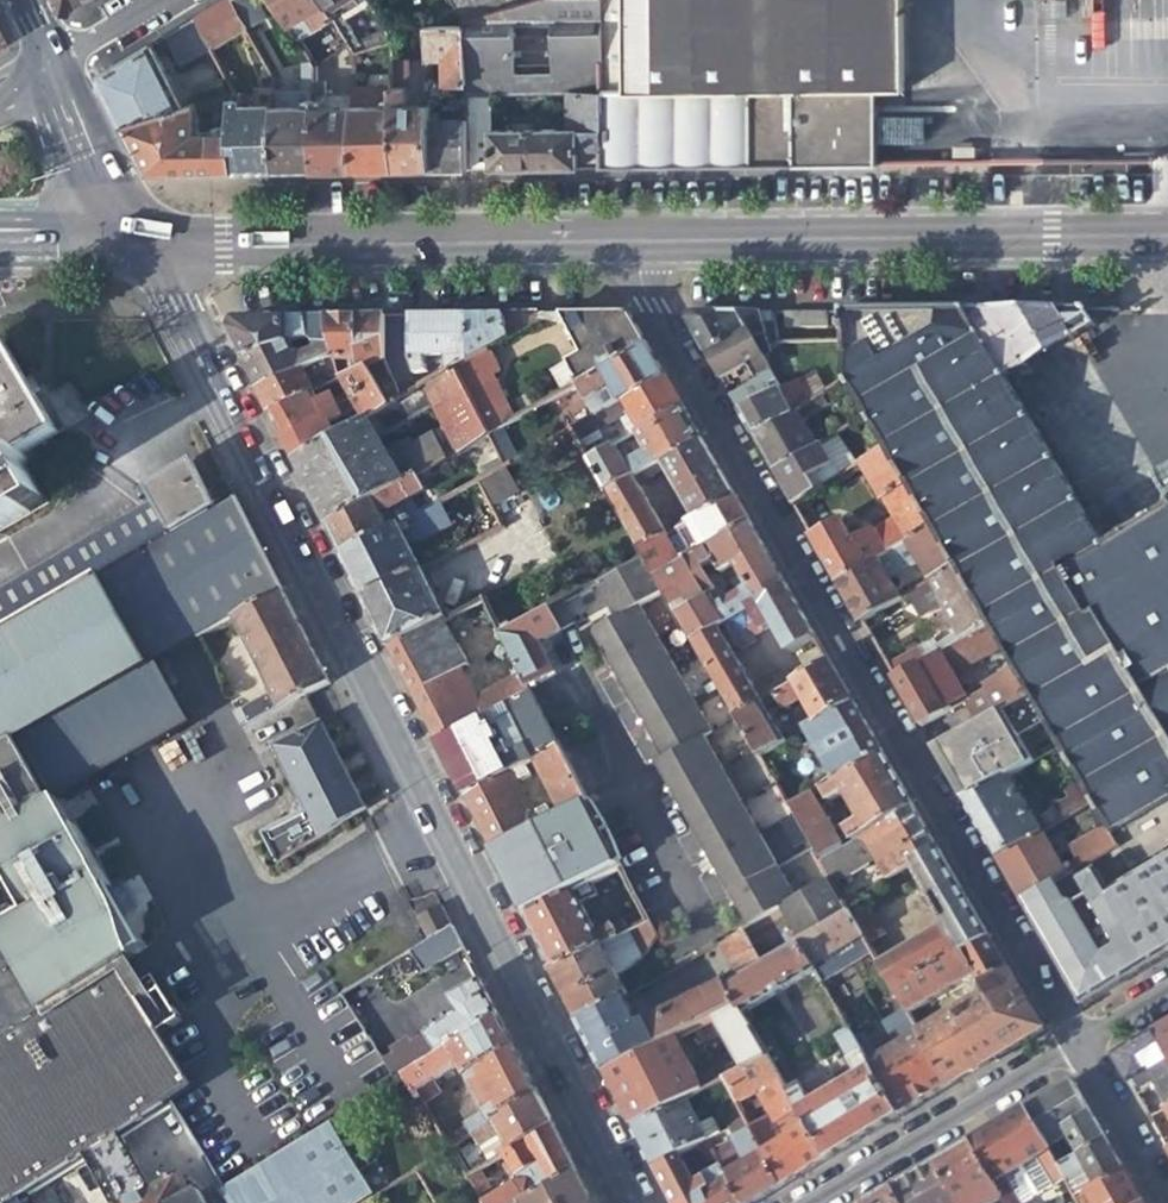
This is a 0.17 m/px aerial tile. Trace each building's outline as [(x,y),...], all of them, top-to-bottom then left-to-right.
[(89,0),(63,0),(66,6),(76,8),(89,0)] [(247,25),(232,0),(227,0),(196,18),(212,49),(248,28),(247,25)] [(247,25),(267,12),(260,0),(232,0),(247,25)] [(334,20),(322,0),(277,0),(291,24),(310,12),(320,29),(334,20)] [(334,20),(342,34),(348,43),(353,52),(393,40),(382,21),(355,35),(342,13),(364,0),(322,0),(334,20)] [(468,22),(468,28),(468,84),(468,96),(491,95),(515,95),(515,74),(514,25),(552,24),(553,74),(531,74),(531,95),(570,94),(601,94),(601,92),(601,76),(600,16),(600,0),(536,0),(521,5),(518,0),(455,0),(468,22)] [(600,16),(601,76),(601,92),(791,90),(875,90),(905,90),(903,0),(600,0),(600,16)] [(182,67),(212,49),(196,18),(166,36),(182,67)] [(447,84),(468,84),(468,28),(431,28),(431,59),(447,59),(447,84)] [(309,54),(313,61),(313,67),(348,43),(342,34),(309,54)] [(184,104),(153,44),(102,75),(112,94),(127,124),(184,104)] [(393,61),(394,97),(394,171),(414,170),(433,170),(432,120),(432,105),(410,106),(409,60),(393,61)] [(299,90),(276,90),(277,105),(314,104),(314,95),(313,67),(313,61),(303,61),(303,84),(299,90)] [(354,74),(354,87),(367,87),(367,73),(354,74)] [(531,74),(515,74),(515,95),(531,95),(531,74)] [(276,85),(233,87),(233,103),(234,107),(277,105),(276,90),(276,85)] [(199,116),(233,103),(233,87),(197,100),(199,116)] [(367,87),(354,87),(354,94),(354,107),(356,171),(385,171),(394,171),(394,97),(386,96),(386,103),(367,103),(367,87)] [(793,166),(878,165),(875,111),(875,90),(791,90),(601,92),(601,94),(602,168),(793,166)] [(354,94),(314,95),(314,104),(315,107),(354,107),(354,94)] [(491,132),(491,95),(468,96),(468,120),(468,170),(492,169),(602,168),(601,94),(570,94),(570,131),(491,132)] [(200,133),(199,116),(197,100),(184,104),(127,124),(151,171),(152,174),(183,173),(215,173),(235,173),(234,132),(200,133)] [(314,104),(277,105),(277,172),(299,172),(316,172),(315,107),(314,104)] [(234,107),(234,132),(235,173),(258,173),(277,172),(277,105),(234,107)] [(354,107),(315,107),(316,172),(335,172),(356,171),(354,107)] [(875,111),(878,165),(994,164),(994,132),(988,123),(934,123),(934,110),(875,111)] [(468,120),(432,120),(433,170),(450,170),(468,170),(468,120)] [(1104,543),(1006,376),(1117,311),(1123,308),(1105,308),(845,311),(848,381),(864,409),(867,415),(888,450),(910,488),(937,534),(961,575),(994,632),(1022,679),(1035,702),(1059,743),(1063,750),(1064,751),(1114,837),(1167,802),(1167,653),(1104,543)] [(697,337),(707,355),(749,331),(762,355),(771,351),(763,321),(776,320),(774,311),(692,312),(687,321),(697,337)] [(567,362),(579,383),(646,345),(627,312),(581,312),(562,312),(583,353),(567,362)] [(501,313),(469,314),(472,358),(543,313),(501,313)] [(447,357),(448,373),(456,368),(472,358),(469,314),(408,315),(411,359),(416,359),(417,374),(429,373),(428,358),(447,357)] [(232,337),(243,360),(294,338),(307,337),(315,342),(331,340),(326,315),(291,316),(234,317),(228,330),(232,337)] [(336,361),(360,360),(357,315),(343,315),(326,315),(331,340),(335,356),(336,361)] [(385,361),(385,315),(369,315),(357,315),(360,360),(361,372),(368,368),(377,388),(378,390),(387,409),(403,400),(394,382),(385,361)] [(394,315),(385,315),(385,361),(394,382),(403,400),(425,388),(420,380),(410,385),(401,363),(401,315),(394,315)] [(746,364),(762,355),(749,331),(707,355),(715,369),(720,378),(729,373),(746,364)] [(297,345),(294,338),(243,360),(248,370),(258,388),(302,370),(335,356),(331,340),(315,342),(317,348),(301,356),(293,355),(290,349),(297,345)] [(0,345),(0,443),(10,460),(0,466),(0,529),(44,504),(17,456),(57,433),(32,390),(4,343),(0,345)] [(610,383),(620,401),(665,376),(654,358),(646,345),(579,383),(549,400),(555,412),(583,397),(585,399),(606,386),(610,383)] [(746,364),(756,381),(772,373),(762,355),(746,364)] [(335,356),(302,370),(314,393),(336,383),(341,381),(336,361),(335,356)] [(488,395),(472,358),(456,368),(473,403),(488,395)] [(360,360),(336,361),(341,381),(361,372),(360,360)] [(431,454),(436,464),(438,462),(474,442),(488,434),(473,403),(456,368),(448,373),(425,388),(403,400),(387,409),(366,421),(336,438),(295,461),(311,493),(327,525),(405,481),(380,438),(435,406),(445,425),(433,432),(442,447),(431,454)] [(346,387),(354,401),(377,388),(368,368),(361,372),(341,381),(336,383),(341,390),(346,387)] [(314,393),(302,370),(258,388),(262,397),(270,412),(314,393)] [(734,381),(729,373),(720,378),(725,386),(734,381)] [(740,412),(754,437),(795,412),(783,391),(772,373),(756,381),(730,395),(740,412)] [(628,406),(642,431),(683,408),(672,389),(665,376),(620,401),(593,417),(570,429),(578,442),(621,418),(622,409),(628,406)] [(799,382),(783,391),(795,412),(822,397),(826,394),(822,384),(799,382)] [(359,408),(366,421),(387,409),(378,390),(377,388),(354,401),(358,409),(359,408)] [(322,409),(314,393),(270,412),(275,422),(283,438),(343,407),(339,400),(322,409)] [(828,405),(822,397),(795,412),(754,437),(763,452),(774,471),(816,447),(802,421),(828,405)] [(349,403),(343,407),(283,438),(290,451),(295,461),(336,438),(330,425),(342,419),(341,417),(353,411),(349,403)] [(566,432),(570,429),(593,417),(587,405),(576,411),(577,413),(560,422),(566,432)] [(642,431),(605,452),(589,461),(606,491),(633,476),(659,462),(700,438),(688,418),(683,408),(642,431)] [(838,434),(867,415),(864,409),(833,427),(838,434)] [(501,427),(488,434),(505,466),(518,459),(501,427)] [(483,478),(505,466),(488,434),(474,442),(485,463),(477,467),(483,478)] [(581,448),(589,461),(605,452),(597,438),(581,448)] [(664,470),(688,514),(692,521),(734,497),(713,460),(700,438),(659,462),(664,470)] [(821,445),(816,447),(774,471),(785,491),(794,505),(840,479),(821,445)] [(882,502),(885,501),(910,488),(888,450),(862,466),(882,502)] [(442,470),(438,462),(436,464),(419,473),(426,487),(434,483),(431,478),(442,470)] [(638,485),(664,470),(659,462),(633,476),(638,485)] [(172,535),(217,509),(213,502),(193,465),(148,490),(153,502),(172,535)] [(390,508),(426,487),(419,473),(405,481),(327,525),(333,537),(343,557),(391,530),(382,511),(390,508)] [(662,528),(638,485),(633,476),(606,491),(640,550),(666,535),(662,528)] [(853,539),(844,523),(814,540),(818,547),(830,568),(838,581),(937,534),(910,488),(885,501),(894,517),(890,519),(891,521),(891,525),(876,533),(872,529),(853,539)] [(683,535),(693,553),(748,521),(743,511),(734,497),(692,521),(677,529),(681,536),(683,535)] [(200,638),(236,618),(282,590),(235,498),(217,509),(172,535),(149,548),(200,638)] [(172,535),(153,502),(0,590),(0,634),(102,575),(149,548),(172,535)] [(439,503),(391,530),(343,557),(352,574),(364,596),(421,567),(410,545),(450,524),(439,503)] [(1104,543),(1167,653),(1167,506),(1104,543)] [(688,514),(662,528),(666,535),(668,535),(677,529),(692,521),(688,514)] [(811,534),(814,540),(844,523),(841,518),(811,534)] [(787,588),(762,545),(748,521),(693,553),(681,560),(655,575),(693,641),(726,622),(750,609),(787,588)] [(924,571),(932,588),(961,575),(937,534),(838,581),(850,603),(861,622),(903,602),(894,586),(924,571)] [(681,560),(668,535),(666,535),(640,550),(644,557),(655,575),(681,560)] [(102,575),(0,634),(0,755),(153,665),(159,662),(200,638),(149,548),(102,575)] [(644,557),(600,580),(619,615),(595,628),(668,758),(659,763),(749,927),(782,908),(801,942),(850,912),(844,902),(833,884),(819,861),(823,859),(811,838),(792,808),(760,756),(737,717),(714,677),(693,641),(655,575),(644,557)] [(714,559),(708,563),(714,575),(721,571),(714,559)] [(447,619),(421,567),(364,596),(375,618),(391,649),(445,619),(447,619)] [(731,581),(739,592),(749,586),(742,574),(731,581)] [(943,607),(960,640),(964,647),(967,645),(994,632),(961,575),(932,588),(909,599),(920,619),(943,607)] [(750,609),(762,630),(772,624),(790,653),(816,638),(800,610),(787,588),(750,609)] [(236,618),(253,653),(301,626),(288,602),(282,590),(236,618)] [(484,598),(447,619),(445,619),(450,628),(462,622),(488,608),(484,598)] [(548,608),(502,633),(507,645),(523,677),(528,686),(538,681),(554,673),(538,642),(561,630),(548,608)] [(754,634),(762,630),(750,609),(726,622),(738,643),(754,634)] [(475,646),(462,622),(450,628),(445,619),(391,649),(400,667),(414,695),(467,667),(469,665),(462,653),(475,646)] [(738,643),(726,622),(693,641),(714,677),(737,717),(761,702),(731,648),(738,643)] [(245,730),(330,683),(310,644),(301,626),(253,653),(252,654),(273,695),(237,715),(245,730)] [(493,635),(500,649),(507,645),(502,633),(500,631),(493,635)] [(960,640),(939,649),(942,657),(944,656),(964,647),(960,640)] [(890,649),(880,654),(884,661),(894,679),(942,657),(939,649),(937,644),(897,662),(890,649)] [(495,651),(511,683),(523,677),(507,645),(500,649),(495,651)] [(971,703),(944,656),(942,657),(894,679),(905,697),(922,726),(968,705),(971,703)] [(164,739),(151,715),(179,698),(178,696),(159,662),(153,665),(0,755),(0,784),(21,821),(164,739)] [(816,704),(825,719),(853,703),(840,680),(830,662),(775,694),(783,709),(803,697),(810,708),(816,704)] [(475,682),(467,667),(414,695),(423,712),(438,742),(530,691),(528,686),(523,677),(511,683),(479,700),(471,685),(475,682)] [(1009,714),(1035,702),(1022,679),(994,692),(971,703),(968,705),(981,727),(1002,717),(1009,714)] [(541,687),(538,681),(528,686),(530,691),(531,692),(541,687)] [(530,761),(535,758),(557,745),(531,692),(530,691),(438,742),(452,770),(466,797),(530,761)] [(192,722),(179,698),(151,715),(164,739),(192,722)] [(784,742),(761,702),(737,717),(760,756),(778,746),(784,742)] [(981,727),(941,746),(950,762),(944,765),(949,774),(964,799),(1010,776),(1064,751),(1063,750),(1059,743),(1035,702),(1009,714),(1002,717),(981,727)] [(868,728),(853,703),(825,719),(807,729),(837,781),(882,753),(868,728)] [(794,728),(802,725),(800,722),(792,709),(785,713),(794,728)] [(346,768),(322,723),(275,747),(301,799),(292,804),(288,813),(291,818),(242,845),(260,875),(365,807),(346,768)] [(535,758),(562,813),(585,801),(565,760),(557,745),(535,758)] [(950,762),(941,746),(934,749),(944,765),(950,762)] [(843,830),(849,843),(913,805),(894,774),(882,753),(837,781),(825,788),(822,789),(830,802),(846,792),(861,820),(843,830)] [(536,773),(530,761),(466,797),(478,820),(493,849),(558,815),(552,804),(538,812),(541,818),(536,820),(515,779),(520,777),(522,780),(536,773)] [(1042,833),(1010,776),(964,799),(997,857),(1042,833)] [(21,821),(0,784),(0,1043),(109,973),(60,889),(71,882),(46,839),(35,845),(21,821)] [(813,795),(805,800),(792,808),(811,838),(823,859),(843,847),(813,795)] [(558,815),(493,849),(509,882),(527,917),(575,892),(621,868),(587,800),(585,801),(562,813),(558,815)] [(888,876),(911,862),(936,846),(922,821),(913,805),(849,843),(846,845),(843,847),(823,859),(819,861),(833,884),(877,859),(888,876)] [(1044,832),(1042,833),(997,857),(1023,902),(1056,884),(1121,849),(1115,838),(1070,861),(1071,866),(1063,869),(1044,832)] [(880,964),(896,990),(989,937),(956,881),(936,846),(911,862),(947,924),(880,964)] [(1112,894),(1099,872),(1081,882),(1090,898),(1075,907),(1068,905),(1056,884),(1023,902),(1083,1005),(1167,954),(1167,861),(1112,894)] [(596,931),(575,892),(527,917),(539,940),(553,968),(601,944),(615,937),(629,930),(623,918),(596,931)] [(417,925),(428,942),(449,928),(440,910),(417,925)] [(873,951),(868,944),(854,920),(850,912),(801,942),(800,942),(816,970),(821,980),(833,973),(825,958),(852,941),(861,957),(873,951)] [(868,912),(854,920),(868,944),(884,934),(873,914),(868,912)] [(627,995),(616,973),(630,965),(644,954),(656,936),(648,922),(646,922),(629,930),(615,937),(601,944),(553,968),(561,983),(573,1008),(581,1022),(627,995)] [(395,939),(406,956),(428,942),(417,925),(395,939)] [(352,1045),(471,961),(453,926),(449,928),(428,942),(406,956),(228,1072),(194,1093),(174,1106),(190,1134),(225,1193),(335,1123),(383,1091),(379,1086),(352,1045)] [(721,943),(742,979),(763,965),(747,938),(743,931),(721,943)] [(931,1029),(922,1034),(950,1083),(1003,1052),(1042,1028),(989,937),(896,990),(906,1008),(909,1013),(917,1008),(971,977),(978,987),(982,985),(988,995),(931,1029)] [(750,1008),(816,970),(800,942),(763,965),(742,979),(729,987),(740,1007),(747,1019),(754,1015),(750,1008)] [(119,966),(109,973),(0,1043),(0,1202),(19,1202),(31,1196),(89,1159),(121,1139),(174,1106),(194,1093),(119,966)] [(389,1065),(395,1076),(398,1082),(408,1075),(499,1016),(481,980),(454,999),(463,1016),(417,1047),(413,1042),(396,1055),(398,1059),(389,1065)] [(629,999),(627,995),(581,1022),(594,1048),(607,1074),(671,1042),(676,1039),(692,1031),(716,1019),(740,1007),(729,987),(727,983),(640,1028),(626,1000),(629,999)] [(716,1019),(744,1069),(768,1056),(747,1019),(740,1007),(716,1019)] [(865,1032),(854,1038),(898,1115),(926,1098),(950,1083),(922,1034),(909,1013),(906,1008),(885,1022),(898,1043),(878,1055),(865,1032)] [(923,1019),(917,1008),(909,1013),(922,1034),(931,1029),(926,1018),(923,1019)] [(449,1149),(470,1137),(540,1096),(515,1048),(499,1016),(408,1075),(417,1091),(451,1069),(453,1084),(441,1091),(446,1102),(471,1086),(485,1115),(467,1125),(455,1124),(443,1104),(429,1112),(449,1149)] [(1153,1031),(1167,1057),(1167,1022),(1153,1031)] [(860,1073),(797,1110),(825,1159),(864,1136),(898,1115),(854,1038),(853,1036),(851,1031),(839,1037),(860,1073)] [(1167,1103),(1167,1057),(1153,1031),(1113,1055),(1133,1090),(1139,1087),(1145,1096),(1159,1088),(1167,1103)] [(671,1042),(607,1074),(619,1097),(634,1126),(687,1099),(702,1091),(725,1079),(732,1076),(726,1066),(706,1075),(698,1082),(676,1039),(671,1042)] [(780,1080),(768,1056),(744,1069),(738,1072),(732,1076),(725,1079),(737,1103),(749,1097),(780,1080)] [(395,1076),(379,1086),(383,1091),(398,1082),(395,1076)] [(1057,1129),(1067,1146),(1072,1156),(1104,1138),(1096,1122),(1071,1080),(1025,1108),(1046,1145),(1053,1141),(1049,1133),(1057,1129)] [(1133,1090),(1152,1123),(1167,1114),(1167,1103),(1159,1088),(1145,1096),(1139,1087),(1133,1090)] [(460,1166),(467,1177),(478,1171),(502,1157),(555,1126),(544,1105),(540,1096),(470,1137),(476,1147),(499,1133),(503,1141),(460,1166)] [(757,1112),(749,1097),(737,1103),(745,1119),(751,1115),(757,1112)] [(708,1139),(687,1099),(634,1126),(642,1143),(654,1166),(680,1153),(708,1139)] [(135,1166),(190,1134),(174,1106),(121,1139),(135,1166)] [(782,1140),(768,1149),(762,1153),(779,1186),(804,1172),(825,1159),(797,1110),(796,1108),(773,1121),(782,1140)] [(969,1141),(1002,1199),(1004,1202),(1026,1202),(1066,1182),(1065,1180),(1057,1165),(1052,1156),(1046,1145),(1025,1108),(993,1127),(969,1141)] [(1167,1128),(1167,1114),(1152,1123),(1158,1134),(1167,1128)] [(768,1149),(751,1115),(745,1119),(746,1120),(752,1133),(762,1153),(768,1149)] [(730,1128),(736,1140),(752,1133),(746,1120),(730,1128)] [(229,1202),(296,1202),(339,1177),(343,1181),(360,1170),(335,1123),(225,1193),(223,1194),(229,1202)] [(579,1172),(565,1145),(555,1126),(502,1157),(515,1180),(540,1166),(547,1178),(532,1188),(528,1183),(514,1186),(485,1202),(531,1202),(579,1172)] [(726,1175),(741,1202),(752,1202),(766,1194),(779,1186),(762,1153),(752,1133),(736,1140),(746,1162),(726,1175)] [(1086,1172),(1096,1189),(1124,1172),(1112,1152),(1104,1138),(1072,1156),(1057,1165),(1065,1180),(1066,1182),(1076,1200),(1084,1196),(1076,1179),(1086,1172)] [(135,1166),(121,1139),(89,1159),(114,1202),(205,1202),(198,1191),(192,1194),(182,1176),(151,1194),(135,1166)] [(1002,1199),(969,1141),(951,1151),(934,1162),(957,1202),(994,1202),(1002,1199)] [(1067,1146),(1052,1156),(1057,1165),(1072,1156),(1067,1146)] [(702,1151),(713,1173),(723,1168),(712,1147),(702,1151)] [(680,1153),(654,1166),(671,1200),(673,1202),(741,1202),(726,1175),(723,1168),(713,1173),(706,1177),(697,1172),(692,1162),(685,1161),(680,1153)] [(89,1159),(31,1196),(35,1202),(114,1202),(89,1159)] [(934,1162),(915,1173),(895,1185),(905,1202),(957,1202),(934,1162)] [(296,1202),(329,1202),(365,1181),(360,1170),(343,1181),(339,1177),(296,1202)] [(487,1187),(478,1171),(467,1177),(477,1194),(487,1187)] [(579,1172),(531,1202),(594,1202),(579,1172)] [(1092,1202),(1142,1202),(1132,1186),(1124,1172),(1096,1189),(1087,1194),(1092,1202)] [(365,1181),(329,1202),(365,1202),(374,1197),(365,1181)] [(895,1185),(879,1194),(865,1202),(905,1202),(895,1185)]
